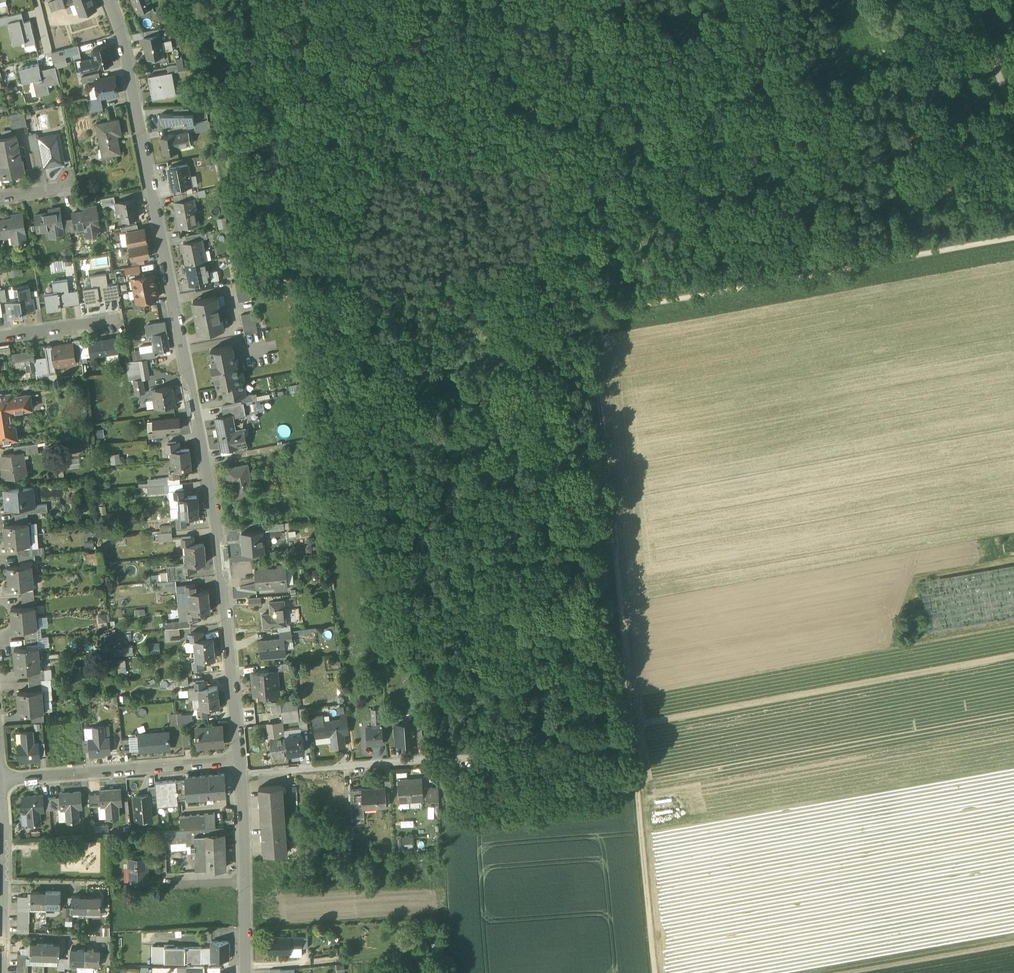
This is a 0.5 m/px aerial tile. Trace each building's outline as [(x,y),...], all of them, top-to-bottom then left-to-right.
[(51,12),(57,10),(53,0),(47,2),(51,12)] [(53,0),(57,10),(62,8),(59,0),(54,0),(53,0)] [(70,5),(68,0),(59,0),(62,8),(70,5)] [(68,0),(70,5),(75,3),(80,16),(97,9),(93,0),(68,0)] [(137,12),(153,6),(151,0),(132,0),(137,12)] [(5,16),(6,22),(21,19),(19,13),(10,15),(5,16)] [(25,41),(26,46),(36,43),(31,21),(22,23),(21,19),(6,22),(12,44),(25,41)] [(167,34),(168,44),(173,43),(170,27),(160,29),(161,35),(167,34)] [(145,31),(146,37),(161,35),(160,29),(145,31)] [(147,56),(149,56),(164,53),(161,35),(146,37),(148,46),(146,47),(147,56)] [(64,48),(66,56),(73,54),(80,52),(78,44),(65,48),(64,48)] [(82,60),(84,69),(113,62),(109,45),(93,49),(95,57),(83,60),(82,60)] [(73,54),(77,71),(84,69),(82,60),(83,60),(80,52),(73,54)] [(165,59),(164,53),(149,56),(150,62),(165,59)] [(36,80),(40,95),(49,93),(47,85),(54,83),(50,70),(40,72),(39,64),(20,69),(24,83),(36,80)] [(165,67),(166,73),(170,72),(171,72),(178,71),(177,65),(165,67)] [(50,70),(54,83),(59,82),(56,68),(50,70)] [(82,76),(83,82),(96,80),(96,79),(100,78),(99,71),(82,76)] [(152,82),(155,98),(173,94),(170,72),(166,73),(149,76),(150,82),(152,82)] [(96,80),(99,97),(101,96),(118,93),(115,75),(100,78),(96,79),(96,80)] [(87,99),(90,113),(103,110),(101,96),(99,97),(87,99)] [(24,111),(18,113),(11,114),(13,128),(21,126),(27,125),(24,111)] [(173,128),(194,124),(194,123),(193,114),(189,114),(174,114),(160,114),(162,124),(171,122),(173,128)] [(110,151),(111,155),(120,153),(117,136),(121,135),(118,120),(97,124),(102,152),(110,151)] [(194,124),(196,131),(210,128),(208,120),(194,123),(194,124)] [(161,137),(164,154),(177,152),(178,151),(177,146),(191,143),(189,132),(174,135),(174,134),(161,137)] [(28,135),(31,149),(38,147),(37,138),(36,133),(28,135)] [(41,147),(44,166),(63,162),(58,134),(37,138),(38,147),(41,147)] [(18,147),(16,135),(0,138),(0,150),(18,147)] [(21,159),(18,147),(0,150),(0,163),(21,159)] [(21,159),(0,163),(0,169),(1,177),(23,173),(21,159)] [(169,181),(171,190),(172,190),(185,187),(187,187),(185,177),(191,175),(189,165),(169,169),(172,181),(169,181)] [(186,193),(188,200),(195,199),(198,198),(197,191),(186,193)] [(188,200),(186,193),(174,195),(175,203),(188,200)] [(101,198),(103,206),(116,203),(114,196),(101,198)] [(118,203),(122,220),(138,216),(134,198),(118,202),(118,203)] [(177,213),(181,228),(194,226),(192,211),(197,210),(195,199),(188,200),(175,203),(173,203),(175,213),(177,213)] [(88,228),(90,236),(101,235),(96,206),(90,207),(91,210),(73,212),(74,218),(76,230),(88,228)] [(51,230),(53,237),(64,235),(64,233),(62,220),(59,207),(54,208),(54,211),(35,215),(38,232),(51,230)] [(16,242),(27,241),(23,213),(16,214),(17,218),(0,220),(0,232),(1,237),(14,235),(16,242)] [(74,218),(68,219),(70,232),(76,231),(76,230),(74,218)] [(125,226),(127,232),(138,230),(137,224),(125,226)] [(127,232),(129,246),(147,242),(144,228),(138,230),(127,232)] [(186,235),(187,241),(202,238),(203,239),(209,238),(208,231),(186,235)] [(185,264),(188,263),(201,261),(199,252),(205,251),(203,239),(202,238),(187,241),(184,242),(186,255),(183,255),(185,264)] [(150,256),(147,242),(129,246),(132,259),(144,257),(150,256)] [(132,259),(133,265),(138,264),(145,263),(144,257),(132,259)] [(207,260),(201,261),(188,263),(191,275),(188,276),(190,286),(196,285),(206,283),(203,272),(209,271),(207,260)] [(127,273),(139,270),(138,264),(133,265),(125,267),(127,273)] [(139,270),(127,273),(128,279),(132,278),(140,276),(139,270)] [(83,287),(86,304),(100,302),(100,298),(112,296),(110,283),(107,284),(105,273),(91,275),(91,276),(95,275),(97,285),(93,285),(83,287)] [(132,278),(135,289),(156,285),(153,274),(140,276),(132,278)] [(44,294),(47,311),(62,309),(61,304),(73,302),(71,290),(69,290),(67,279),(56,281),(58,292),(54,292),(44,294)] [(235,282),(240,302),(252,299),(248,280),(235,282)] [(110,283),(112,296),(119,295),(119,293),(117,282),(110,283)] [(196,285),(197,290),(212,287),(211,282),(206,283),(196,285)] [(6,300),(9,317),(24,315),(23,310),(34,308),(32,296),(30,296),(29,285),(18,287),(19,298),(16,298),(6,300)] [(158,297),(156,285),(135,289),(137,301),(145,300),(158,297)] [(71,290),(73,302),(79,301),(77,289),(71,290)] [(32,296),(34,308),(41,307),(39,295),(32,296)] [(194,300),(201,333),(224,328),(218,295),(194,300)] [(133,301),(134,308),(146,306),(145,300),(137,301),(133,301)] [(255,314),(242,316),(245,334),(258,332),(255,314)] [(166,332),(164,322),(146,325),(148,336),(152,335),(151,334),(166,332)] [(154,351),(169,349),(166,332),(151,334),(152,335),(154,351)] [(89,342),(91,356),(119,352),(116,338),(89,342)] [(77,353),(78,363),(82,363),(80,344),(79,339),(72,340),(73,343),(74,351),(77,353)] [(80,344),(82,357),(91,356),(89,342),(80,344)] [(49,370),(49,373),(56,372),(55,367),(76,364),(74,351),(73,343),(52,346),(52,345),(45,346),(47,357),(49,370)] [(218,386),(222,385),(241,381),(237,363),(235,364),(235,360),(232,345),(211,349),(213,362),(211,363),(214,375),(215,374),(218,386)] [(29,370),(36,368),(35,359),(33,351),(12,354),(14,366),(27,364),(29,370)] [(140,353),(141,359),(155,357),(154,351),(140,353)] [(47,357),(35,359),(36,368),(37,372),(49,370),(47,357)] [(131,361),(134,379),(142,378),(141,367),(148,366),(147,360),(131,361)] [(15,372),(29,370),(27,364),(14,366),(15,372)] [(141,367),(142,378),(143,378),(150,377),(148,366),(141,367)] [(143,378),(142,378),(134,379),(136,394),(145,393),(143,378)] [(243,381),(241,381),(222,385),(223,390),(224,392),(227,394),(228,396),(227,396),(228,398),(241,396),(246,395),(245,394),(243,381)] [(171,386),(154,389),(156,397),(153,398),(155,408),(174,404),(171,386)] [(17,411),(18,411),(19,410),(20,408),(20,407),(28,406),(28,407),(29,408),(30,408),(31,409),(32,409),(33,409),(33,408),(32,408),(31,408),(30,408),(29,407),(29,406),(27,396),(27,394),(11,396),(11,393),(3,394),(0,394),(0,442),(11,440),(18,439),(15,420),(12,421),(10,412),(17,411)] [(252,393),(245,394),(246,395),(241,396),(242,402),(244,402),(253,400),(252,393)] [(244,402),(242,402),(222,406),(224,416),(232,414),(232,417),(246,414),(244,402)] [(216,417),(222,449),(234,446),(246,444),(244,432),(236,434),(235,430),(232,417),(232,414),(224,416),(216,417)] [(154,431),(154,432),(166,430),(180,429),(179,417),(164,419),(165,420),(154,421),(154,431)] [(170,450),(171,459),(190,458),(189,448),(177,449),(176,442),(168,442),(169,450),(170,450)] [(20,452),(21,455),(25,455),(29,454),(27,444),(14,446),(15,453),(20,452)] [(234,446),(235,452),(248,450),(246,444),(234,446)] [(1,455),(4,477),(24,474),(21,455),(20,452),(15,453),(1,455)] [(111,453),(111,463),(121,462),(120,452),(111,453)] [(191,468),(190,458),(171,459),(172,469),(170,469),(171,477),(179,476),(179,469),(191,468)] [(234,483),(236,496),(253,493),(247,464),(226,468),(228,478),(233,477),(234,483)] [(4,489),(6,507),(20,506),(34,505),(34,504),(33,487),(4,489)] [(178,497),(179,507),(198,505),(197,495),(184,496),(184,489),(175,490),(176,498),(178,497)] [(20,506),(21,513),(27,512),(47,511),(48,510),(47,503),(34,504),(34,505),(20,506)] [(199,515),(198,505),(179,507),(179,516),(177,516),(178,525),(187,524),(186,517),(199,515)] [(28,519),(27,512),(21,513),(16,513),(16,520),(28,519)] [(268,523),(269,530),(284,529),(284,522),(268,523)] [(5,525),(6,535),(30,533),(29,523),(5,525)] [(160,525),(161,533),(172,532),(171,531),(171,524),(160,525)] [(243,544),(244,553),(264,551),(262,534),(265,533),(265,530),(242,532),(242,539),(245,538),(246,544),(243,544)] [(172,540),(172,532),(161,533),(157,533),(158,542),(172,540)] [(31,544),(30,533),(6,535),(6,536),(7,546),(31,544)] [(185,546),(186,555),(205,553),(204,543),(191,544),(191,537),(182,538),(183,546),(185,546)] [(97,551),(87,552),(87,562),(97,562),(97,551)] [(205,553),(186,555),(186,564),(185,564),(186,572),(194,571),(193,564),(206,563),(205,553)] [(35,554),(31,554),(19,555),(20,562),(36,561),(35,554)] [(173,573),(186,572),(185,564),(186,564),(186,555),(183,555),(184,564),(167,566),(168,581),(173,580),(173,573)] [(8,566),(9,577),(33,575),(32,564),(8,566)] [(279,586),(279,588),(287,587),(285,565),(277,565),(277,569),(255,571),(256,588),(275,586),(275,584),(278,584),(279,586)] [(150,581),(163,578),(161,572),(148,575),(150,581)] [(173,573),(173,580),(175,580),(186,579),(186,572),(173,573)] [(34,586),(33,575),(9,577),(10,588),(34,586)] [(176,586),(175,580),(173,580),(168,581),(157,582),(158,590),(176,588),(176,586)] [(187,585),(188,592),(188,593),(189,593),(190,602),(209,601),(208,590),(197,592),(196,584),(187,585)] [(178,604),(190,602),(189,593),(188,593),(188,592),(177,593),(178,604)] [(35,603),(34,596),(22,597),(23,604),(35,603)] [(249,599),(250,607),(262,606),(262,598),(249,599)] [(190,602),(190,604),(190,612),(189,612),(190,620),(198,619),(198,612),(210,611),(209,601),(190,602)] [(263,615),(265,627),(285,625),(283,602),(270,603),(271,614),(263,615)] [(189,620),(190,620),(189,612),(190,612),(190,604),(178,606),(180,620),(180,621),(189,620)] [(11,608),(12,619),(36,617),(35,607),(11,608)] [(109,612),(98,615),(100,622),(110,619),(109,612)] [(37,628),(36,617),(12,619),(13,630),(37,628)] [(163,622),(164,629),(190,626),(189,620),(180,621),(180,620),(163,622)] [(164,629),(165,641),(180,640),(179,628),(164,629)] [(285,638),(285,641),(292,640),(291,630),(280,631),(281,638),(285,638)] [(193,641),(195,650),(214,648),(213,638),(200,639),(199,632),(191,633),(192,641),(193,641)] [(259,640),(261,658),(273,657),(273,654),(286,653),(285,641),(285,638),(281,638),(259,640)] [(116,655),(134,654),(133,643),(115,644),(116,655)] [(14,649),(15,661),(39,659),(38,647),(14,649)] [(215,658),(214,648),(195,650),(196,659),(194,660),(195,668),(203,667),(203,659),(206,659),(215,658)] [(196,659),(195,650),(185,651),(186,661),(194,660),(196,659)] [(40,670),(39,659),(15,661),(16,672),(28,671),(40,670)] [(276,670),(276,671),(282,671),(282,663),(268,664),(268,671),(276,670)] [(28,671),(29,681),(41,680),(45,679),(44,669),(40,670),(28,671)] [(253,672),(255,696),(275,694),(274,685),(277,685),(276,671),(276,670),(268,671),(253,672)] [(176,676),(177,685),(189,684),(188,675),(181,675),(176,676)] [(196,680),(197,687),(197,688),(199,688),(199,698),(200,698),(218,696),(217,686),(205,687),(205,680),(196,680)] [(190,698),(199,698),(199,688),(197,688),(197,687),(196,688),(189,688),(190,698)] [(18,692),(19,703),(42,701),(41,690),(18,692)] [(334,699),(340,702),(342,696),(337,694),(334,699)] [(219,706),(218,696),(200,698),(200,704),(200,707),(198,707),(199,715),(208,714),(207,707),(219,706)] [(43,712),(42,701),(19,703),(20,713),(43,712)] [(305,708),(297,709),(298,719),(300,730),(308,729),(305,708)] [(283,721),(298,719),(297,709),(281,711),(283,721)] [(370,710),(371,724),(381,723),(382,723),(381,709),(370,710)] [(182,715),(183,722),(193,721),(193,714),(182,715)] [(341,720),(341,727),(348,726),(347,715),(340,716),(340,720),(341,720)] [(331,732),(333,747),(344,746),(341,727),(341,720),(340,720),(329,722),(329,721),(314,723),(315,736),(325,735),(324,733),(331,732)] [(394,723),(396,744),(416,742),(416,740),(415,722),(415,721),(394,723)] [(415,722),(416,740),(423,740),(421,722),(415,722)] [(273,755),(287,753),(285,737),(278,738),(276,723),(270,724),(272,738),(270,739),(273,755)] [(366,728),(368,745),(382,744),(381,723),(371,724),(371,727),(366,728)] [(89,751),(90,754),(109,752),(108,738),(104,738),(103,725),(92,726),(93,739),(89,739),(89,751)] [(197,728),(199,746),(222,743),(220,725),(197,728)] [(18,745),(20,760),(40,758),(40,756),(39,743),(34,744),(33,731),(22,732),(23,745),(18,745)] [(139,734),(141,751),(170,748),(168,732),(139,734)] [(183,733),(184,747),(191,747),(190,732),(183,733)] [(301,734),(285,737),(287,753),(303,751),(301,734)] [(122,740),(123,751),(130,751),(129,739),(122,740)] [(187,796),(187,797),(226,794),(225,783),(224,773),(186,777),(186,780),(186,785),(184,785),(184,790),(187,789),(187,796)] [(398,780),(400,800),(423,798),(421,778),(398,780)] [(157,800),(157,806),(178,804),(178,797),(187,796),(187,789),(184,790),(184,785),(186,785),(186,780),(176,781),(176,780),(155,781),(155,785),(157,800)] [(149,794),(150,800),(157,800),(155,785),(148,786),(149,794)] [(258,787),(261,820),(285,818),(282,785),(258,787)] [(425,786),(425,801),(439,800),(438,786),(425,786)] [(385,787),(362,788),(363,806),(379,805),(379,806),(387,806),(385,792),(385,787)] [(106,804),(107,818),(118,817),(117,803),(121,803),(120,788),(107,789),(100,790),(101,793),(101,805),(106,804)] [(364,815),(363,806),(362,788),(351,789),(353,816),(364,815)] [(67,808),(68,821),(79,820),(78,807),(82,807),(80,791),(61,793),(61,797),(62,808),(67,808)] [(88,794),(89,806),(98,805),(101,805),(101,793),(88,794)] [(135,795),(137,818),(151,816),(150,800),(149,794),(135,795)] [(28,811),(29,824),(40,823),(39,810),(44,810),(42,798),(42,795),(23,797),(24,812),(28,811)] [(61,797),(49,798),(50,809),(58,809),(62,808),(61,797)] [(106,804),(101,805),(98,805),(99,818),(107,818),(106,804)] [(67,808),(62,808),(58,809),(60,821),(68,821),(67,808)] [(200,828),(207,827),(207,813),(199,814),(200,828)] [(187,829),(200,828),(199,814),(191,814),(191,817),(180,818),(180,829),(187,829)] [(288,852),(285,818),(261,820),(264,854),(288,852)] [(196,869),(207,869),(205,848),(224,847),(223,826),(213,827),(207,827),(200,828),(187,829),(187,841),(188,845),(191,845),(191,852),(195,852),(196,869)] [(165,830),(165,843),(187,841),(187,829),(180,829),(165,830)] [(225,868),(224,847),(205,848),(207,869),(225,868)] [(130,866),(131,882),(147,881),(147,865),(148,865),(148,856),(128,857),(128,866),(130,866)] [(33,906),(46,906),(46,892),(32,892),(32,903),(32,906),(33,906)] [(60,892),(46,892),(46,906),(55,906),(59,906),(60,892)] [(73,911),(86,911),(87,896),(72,896),(72,911),(73,911)] [(101,897),(87,896),(86,911),(100,911),(101,911),(101,897)] [(46,911),(38,911),(37,919),(46,919),(46,911)] [(100,935),(110,936),(110,928),(100,927),(100,935)] [(269,952),(290,952),(290,947),(301,947),(301,937),(290,937),(269,937),(269,952)] [(20,949),(20,954),(29,954),(28,958),(30,958),(31,943),(31,940),(25,940),(24,949),(20,949)] [(211,958),(228,958),(228,941),(211,941),(211,946),(211,958)] [(431,942),(432,951),(443,950),(443,942),(431,942)] [(30,958),(45,958),(45,944),(31,943),(30,958)] [(60,944),(45,944),(45,958),(59,959),(60,959),(60,958),(60,944)] [(152,962),(164,962),(164,947),(164,946),(152,946),(152,962)] [(192,946),(164,947),(164,962),(192,961),(192,946)] [(201,946),(192,946),(192,961),(201,961),(201,946)] [(211,946),(201,946),(201,961),(211,962),(211,958),(211,946)] [(77,964),(85,964),(86,949),(72,948),(71,963),(77,964)] [(100,949),(86,949),(85,964),(93,964),(100,964),(100,963),(100,957),(100,949)] [(100,957),(100,963),(111,964),(110,953),(105,953),(105,958),(100,957)] [(336,964),(336,972),(345,972),(344,963),(336,964)] [(85,964),(77,964),(77,972),(85,972),(85,971),(85,964)]
